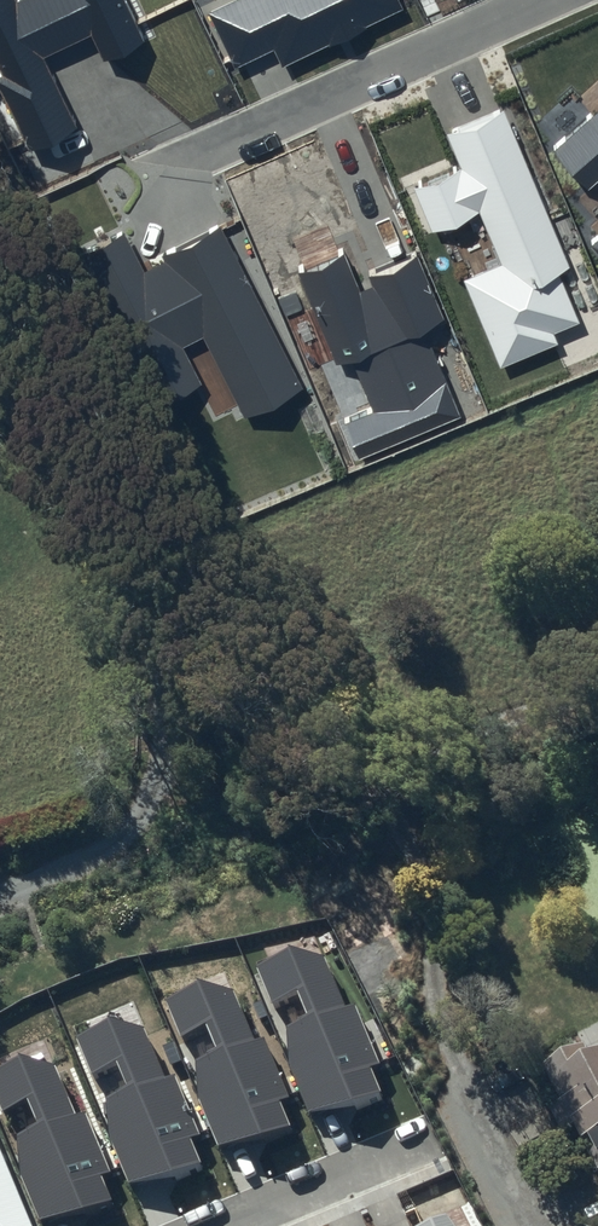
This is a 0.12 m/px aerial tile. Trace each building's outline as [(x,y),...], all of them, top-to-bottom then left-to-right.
[(4,74),(0,76),(0,87),(30,150),(79,126),(45,59),(91,36),(103,61),(147,39),(128,0),(0,0),(0,66),(4,74)] [(209,13),(236,68),(273,49),(283,67),(405,9),(401,0),(236,0),(209,13)] [(570,266),(503,107),(446,132),(460,165),(417,183),(436,234),(481,214),(502,265),(462,283),(499,370),(558,344),(554,334),(581,321),(559,275),(570,266)] [(552,148),(589,189),(597,181),(597,108),(552,148)] [(143,270),(123,233),(76,260),(159,409),(201,385),(181,348),(200,338),(242,421),(305,389),(221,229),(143,270)] [(342,252),(298,272),(337,366),(352,359),(371,405),(342,419),(360,459),(461,417),(425,331),(447,322),(415,248),(353,277),(342,252)] [(289,945),(258,969),(273,1004),(296,992),(307,1014),(288,1024),(291,1067),(309,1110),(381,1092),(370,1066),(380,1063),(354,1003),(343,1005),(323,955),(289,945)] [(199,979),(168,1002),(183,1037),(206,1025),(217,1047),(198,1058),(201,1100),(219,1143),(291,1125),(280,1099),(290,1096),(264,1036),(253,1038),(233,988),(199,979)] [(107,1016),(77,1040),(92,1075),(115,1062),(125,1084),(106,1095),(110,1138),(128,1181),(200,1163),(188,1137),(199,1134),(173,1074),(162,1076),(142,1026),(107,1016)] [(569,1136),(575,1133),(584,1152),(591,1149),(597,1164),(597,1062),(592,1065),(586,1053),(547,1072),(565,1111),(558,1114),(569,1136)] [(0,1069),(0,1104),(4,1113),(27,1101),(37,1123),(18,1133),(22,1176),(40,1219),(112,1201),(100,1175),(110,1172),(85,1112),(74,1114),(54,1064),(19,1054),(0,1069)] [(0,1155),(0,1225),(30,1225),(0,1155)] [(446,1214),(417,1225),(454,1225),(446,1214)]
